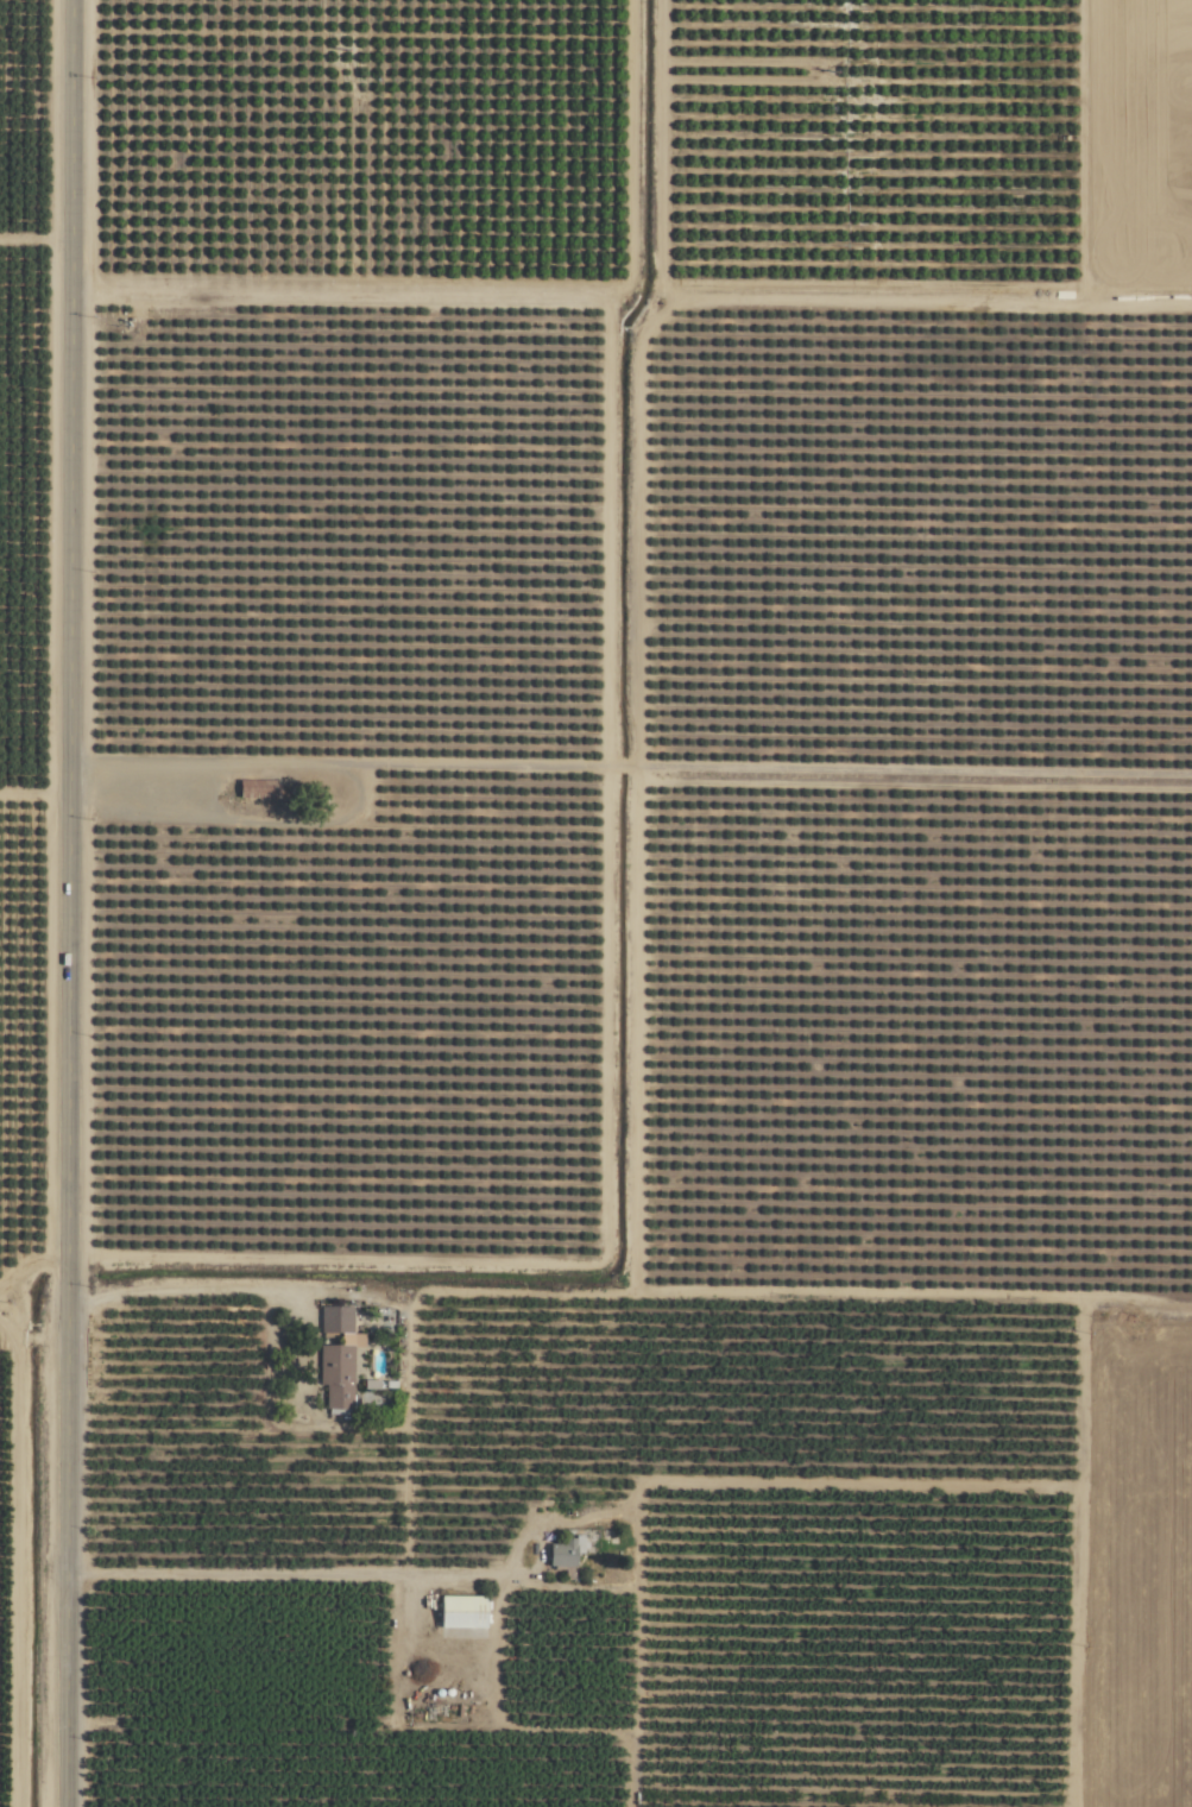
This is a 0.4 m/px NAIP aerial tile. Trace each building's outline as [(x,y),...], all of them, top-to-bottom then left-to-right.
[(280,781),(241,781),(241,799),(280,799),(280,781)] [(341,1309),(322,1308),(321,1329),(340,1330),(341,1309)] [(488,1596),(440,1596),(440,1628),(489,1628),(488,1596)]
